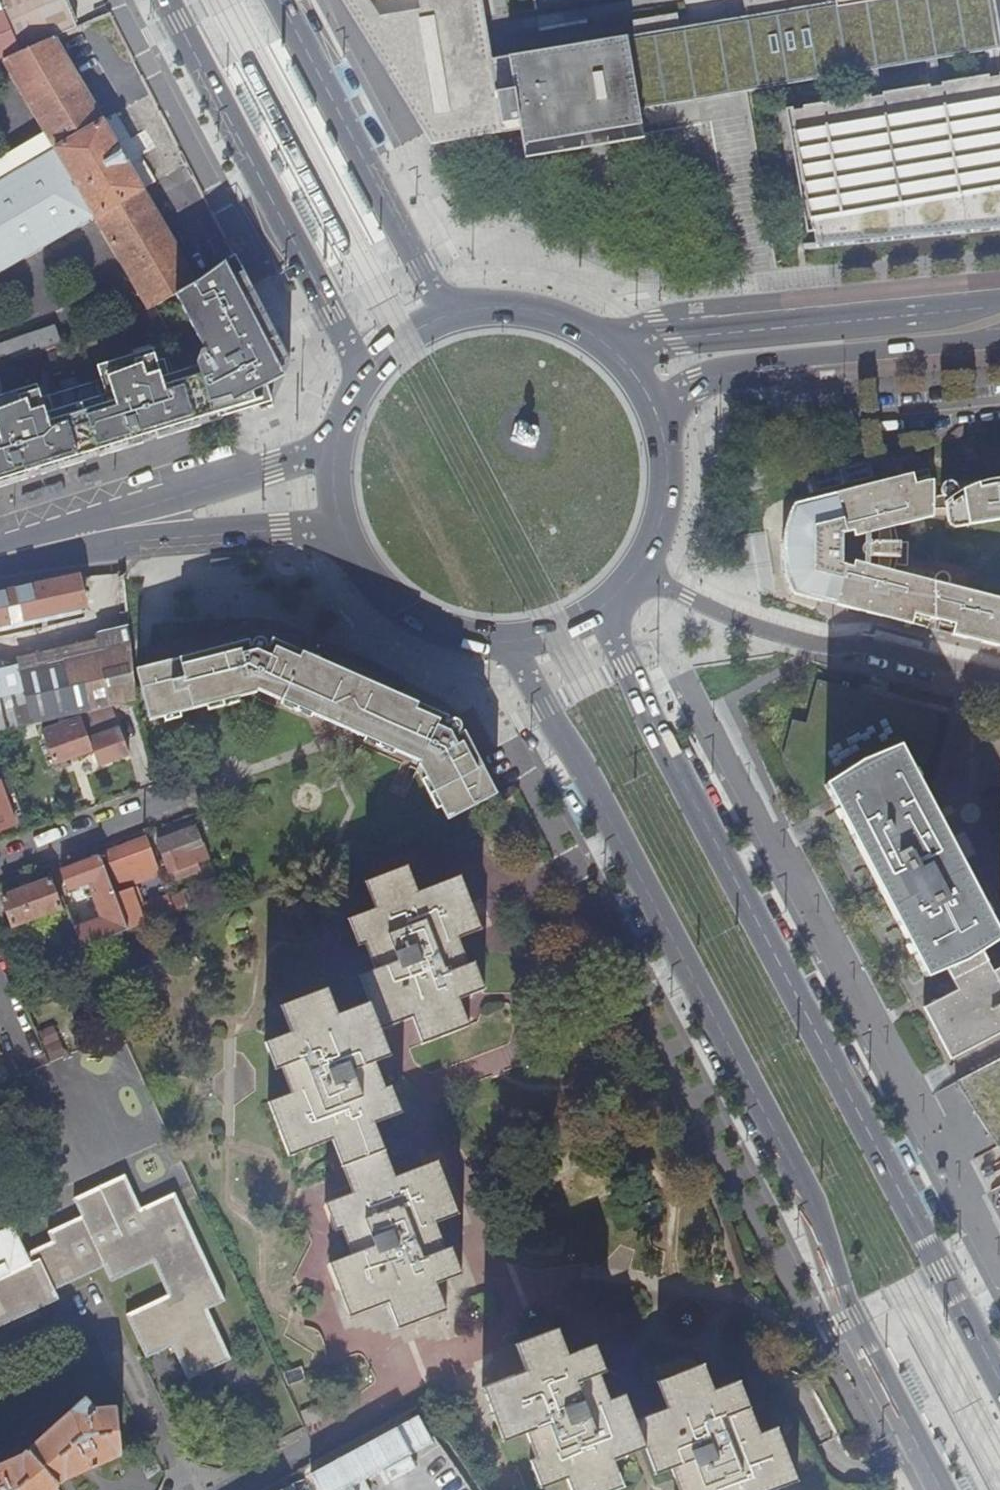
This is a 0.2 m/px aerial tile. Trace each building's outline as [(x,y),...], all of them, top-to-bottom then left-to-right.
[(54,39),(77,29),(64,0),(0,0),(0,5),(2,9),(20,54),(54,39)] [(515,127),(634,107),(724,91),(861,68),(872,66),(920,58),(931,56),(979,48),(983,72),(935,80),(924,82),(876,90),(865,92),(797,104),(797,107),(787,108),(786,106),(780,106),(782,120),(789,161),(801,230),(807,229),(807,224),(816,224),(817,240),(797,242),(798,247),(999,228),(999,0),(738,0),(740,15),(706,21),(674,26),(671,11),(626,19),(629,32),(486,58),(480,24),(476,0),(338,0),(421,134),(513,119),(515,127)] [(96,219),(148,310),(154,307),(186,289),(196,283),(143,190),(155,183),(146,168),(134,175),(112,137),(125,130),(116,115),(103,122),(54,39),(20,54),(3,61),(45,132),(0,158),(0,275),(96,219)] [(935,80),(931,56),(920,58),(924,82),(935,80)] [(876,90),(872,66),(861,68),(865,92),(876,90)] [(520,156),(638,136),(634,107),(515,127),(520,156)] [(513,119),(421,134),(426,142),(515,127),(513,119)] [(782,120),(776,121),(783,162),(789,161),(782,120)] [(235,256),(196,283),(186,289),(154,307),(175,347),(177,357),(156,364),(152,351),(103,366),(107,379),(40,400),(36,387),(0,399),(0,487),(272,402),(267,387),(289,364),(235,256)] [(63,344),(56,325),(0,345),(0,366),(63,344)] [(104,469),(105,477),(125,470),(121,462),(104,469)] [(851,609),(866,612),(865,614),(881,617),(881,616),(895,619),(895,621),(935,631),(935,622),(935,584),(897,574),(898,567),(910,568),(910,545),(899,545),(896,530),(935,520),(935,512),(935,501),(934,483),(930,484),(928,483),(926,474),(908,479),(907,476),(891,480),(892,482),(878,486),(878,483),(863,487),(863,489),(849,493),(849,491),(837,492),(847,530),(843,532),(840,567),(844,568),(836,599),(836,603),(835,607),(850,611),(851,609)] [(996,484),(988,484),(981,486),(974,488),(974,483),(962,488),(952,493),(952,491),(952,489),(950,486),(948,484),(945,483),(941,484),(939,485),(937,488),(936,491),(937,493),(938,496),(940,498),(943,499),(935,501),(935,512),(946,511),(949,523),(957,529),(999,521),(999,484),(996,484)] [(794,595),(822,602),(823,600),(836,603),(836,599),(844,568),(840,567),(843,532),(847,530),(837,492),(833,494),(834,495),(821,499),(821,497),(791,504),(788,515),(783,528),(782,538),(781,546),(780,556),(783,565),(785,574),(788,584),(794,595)] [(947,586),(949,580),(949,577),(948,575),(945,573),(942,572),(938,574),(936,576),(935,584),(935,622),(935,631),(967,638),(967,637),(980,640),(980,643),(990,645),(999,647),(999,600),(947,586)] [(80,577),(34,587),(40,616),(83,606),(85,600),(80,577)] [(34,587),(0,594),(0,625),(40,616),(34,587)] [(121,639),(122,649),(22,673),(26,692),(34,723),(38,723),(80,712),(91,710),(112,705),(135,700),(136,700),(133,670),(131,647),(130,637),(121,639)] [(240,644),(138,670),(152,721),(258,694),(260,691),(421,763),(420,766),(448,821),(497,797),(469,743),(462,745),(458,735),(460,734),(461,732),(462,730),(463,728),(462,726),(462,724),(460,723),(458,721),(457,720),(455,720),(453,720),(451,721),(448,722),(447,725),(446,725),(427,716),(431,710),(292,648),(290,653),(271,645),(269,649),(268,649),(268,648),(269,645),(268,643),(267,641),(266,640),(264,639),(263,639),(261,638),(259,638),(257,639),(255,641),(254,643),(253,646),(253,648),(251,648),(250,649),(247,649),(244,650),(243,650),(242,647),(241,644),(240,644)] [(910,784),(904,772),(920,764),(927,726),(919,711),(820,682),(807,726),(792,722),(782,760),(808,809),(830,797),(925,977),(944,967),(950,979),(984,961),(978,950),(994,941),(918,799),(910,784)] [(26,692),(0,698),(0,731),(34,723),(26,692)] [(43,731),(55,764),(94,749),(100,764),(130,753),(112,705),(91,710),(80,712),(82,716),(43,731)] [(1,782),(0,782),(0,831),(16,825),(1,782)] [(170,873),(208,858),(197,825),(157,840),(170,873)] [(154,857),(147,839),(107,854),(114,872),(131,866),(136,881),(154,874),(148,859),(154,857)] [(116,897),(101,856),(61,871),(68,890),(93,882),(105,915),(74,928),(83,950),(84,949),(128,930),(123,918),(116,897)] [(485,931),(464,877),(422,893),(412,867),(368,883),(378,909),(351,920),(362,948),(368,945),(378,971),(361,977),(372,1004),(341,1015),(331,989),(283,1007),(292,1034),(267,1044),(277,1072),(284,1069),(294,1095),(271,1104),(291,1157),(313,1149),(334,1141),(354,1194),(327,1204),(337,1232),(343,1229),(353,1255),(330,1264),(350,1317),(389,1303),(399,1329),(449,1311),(438,1284),(464,1274),(454,1247),(448,1249),(438,1224),(461,1215),(440,1161),(397,1178),(378,1125),(405,1114),(395,1086),(388,1089),(378,1063),(394,1057),(384,1031),(414,1019),(424,1045),(472,1027),(462,1000),(487,991),(477,964),(471,966),(470,963),(462,940),(474,935),(485,931)] [(61,909),(50,881),(4,898),(14,927),(61,909)] [(128,893),(116,897),(123,918),(135,914),(128,893)] [(184,893),(170,898),(174,911),(189,905),(184,893)] [(39,968),(83,950),(74,928),(70,918),(52,924),(61,948),(48,952),(48,955),(36,961),(39,968)] [(22,950),(6,957),(15,978),(32,972),(22,950)] [(990,972),(985,964),(984,961),(950,979),(952,982),(956,991),(922,1008),(949,1060),(999,1034),(999,967),(990,972)] [(956,1085),(998,1151),(999,1150),(999,1061),(956,1085)] [(58,1299),(54,1290),(68,1283),(77,1278),(103,1266),(110,1281),(153,1262),(168,1295),(126,1315),(147,1358),(173,1346),(189,1379),(231,1360),(208,1312),(226,1303),(175,1193),(141,1209),(125,1175),(74,1199),(82,1217),(53,1230),(48,1233),(52,1243),(48,1245),(27,1255),(15,1226),(9,1233),(0,1237),(0,1327),(58,1299)] [(484,1388),(504,1442),(527,1434),(536,1459),(530,1461),(540,1488),(567,1479),(571,1489),(618,1489),(624,1488),(614,1461),(639,1452),(645,1449),(655,1476),(672,1470),(679,1489),(777,1489),(797,1483),(777,1429),(760,1436),(740,1382),(714,1392),(704,1366),(657,1383),(666,1409),(639,1421),(634,1404),(628,1387),(610,1396),(600,1376),(607,1374),(597,1346),(569,1356),(560,1329),(517,1346),(526,1373),(484,1388)] [(306,1380),(301,1368),(283,1374),(288,1386),(306,1380)] [(70,1474),(71,1472),(78,1469),(82,1472),(92,1467),(91,1463),(96,1462),(97,1465),(109,1460),(110,1456),(118,1452),(119,1453),(121,1452),(118,1408),(95,1410),(86,1401),(20,1460),(9,1466),(8,1464),(0,1467),(0,1489),(53,1489),(70,1474)] [(299,1412),(305,1425),(317,1421),(329,1416),(323,1403),(299,1412)] [(425,1417),(409,1412),(301,1487),(303,1489),(361,1489),(364,1481),(370,1489),(375,1489),(376,1487),(387,1489),(476,1489),(425,1417)]
